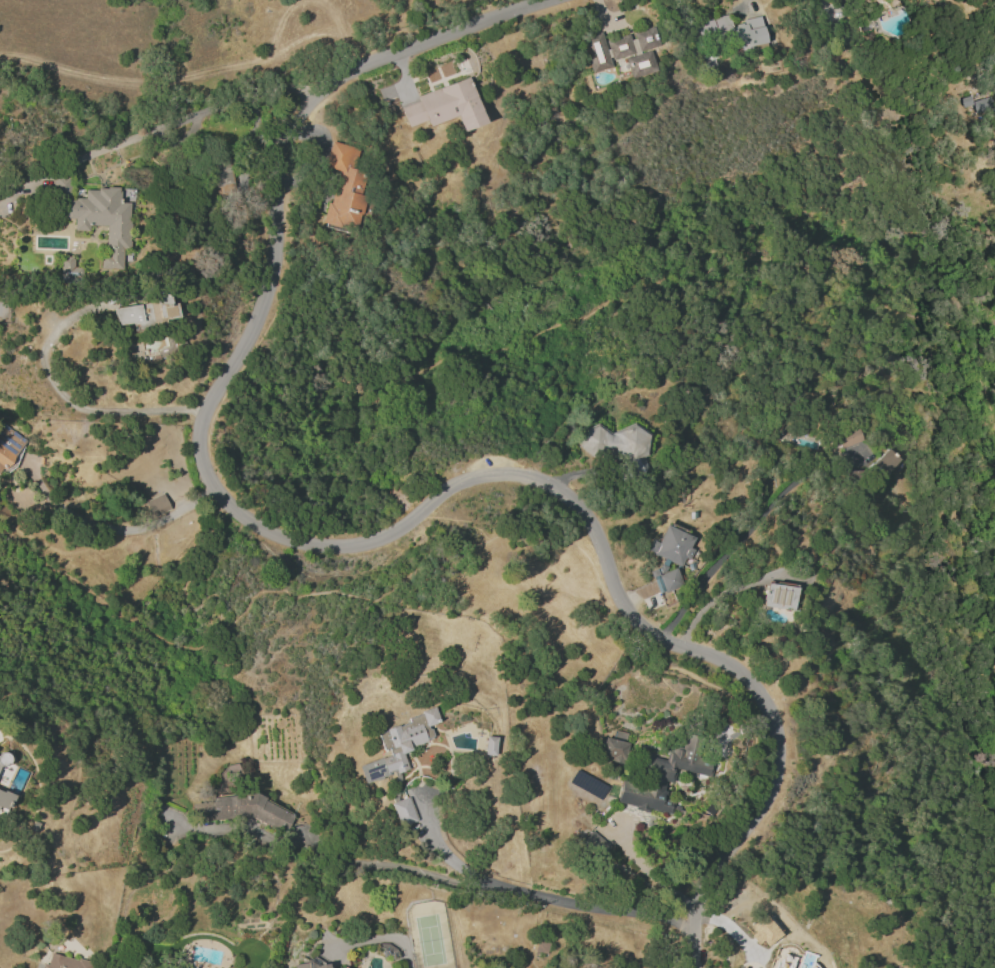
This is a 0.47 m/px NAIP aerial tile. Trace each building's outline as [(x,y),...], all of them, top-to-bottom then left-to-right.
[(694,21),(697,42),(729,37),(730,45),(738,44),(739,52),(750,50),(749,45),(764,43),(760,18),(728,24),(727,15),(694,21)] [(580,37),(589,73),(611,68),(609,60),(624,56),(629,78),(654,72),(648,48),(658,45),(653,27),(630,32),(630,34),(604,40),(602,32),(580,37)] [(456,116),(461,130),(483,124),(469,78),(415,95),(418,102),(400,108),(406,126),(425,120),(427,125),(456,116)] [(973,102),(977,115),(994,110),(991,96),(973,102)] [(339,171),(331,203),(327,202),(322,222),(356,231),(364,196),(361,195),(366,172),(351,168),(356,147),(331,141),(324,167),(339,171)] [(233,185),(228,158),(210,161),(215,189),(233,185)] [(132,187),(83,189),(84,198),(68,198),(67,175),(53,175),(55,218),(73,217),(74,231),(87,230),(86,226),(105,225),(106,257),(99,257),(100,274),(123,272),(122,245),(129,245),(128,208),(133,208),(132,187)] [(80,267),(73,267),(73,256),(60,256),(60,281),(80,280),(80,267)] [(3,464),(8,467),(26,440),(1,423),(0,425),(0,468),(3,464)] [(580,454),(618,454),(618,462),(627,462),(631,473),(639,473),(639,465),(637,457),(647,454),(647,434),(640,434),(637,423),(620,430),(585,430),(580,431),(580,454)] [(859,442),(855,427),(835,433),(840,447),(859,442)] [(865,467),(877,479),(896,461),(885,449),(865,467)] [(169,510),(163,493),(144,500),(150,517),(169,510)] [(645,552),(682,565),(684,557),(692,559),(695,549),(689,547),(694,534),(664,524),(658,542),(649,539),(645,552)] [(794,608),(795,585),(763,584),(762,607),(794,608)] [(362,783),(407,770),(402,753),(410,750),(409,746),(433,739),(428,725),(438,722),(434,708),(406,716),(408,722),(378,731),(385,757),(357,765),(362,783)] [(604,737),(599,754),(610,757),(609,761),(623,764),(628,742),(623,741),(625,733),(613,730),(611,739),(604,737)] [(484,755),(495,755),(496,737),(485,736),(484,755)] [(616,803),(670,814),(672,802),(662,800),(666,781),(672,783),(675,770),(708,776),(712,759),(689,755),(692,737),(683,736),(681,747),(668,745),(665,759),(643,755),(637,782),(621,779),(616,803)] [(5,811),(13,798),(0,790),(0,808),(5,811)] [(399,826),(415,821),(407,797),(391,802),(399,826)] [(609,845),(591,830),(580,844),(598,858),(609,845)] [(781,933),(764,915),(748,931),(764,949),(781,933)] [(93,963),(47,952),(43,967),(91,967),(93,963)] [(794,957),(781,953),(777,967),(791,967),(794,957)]
